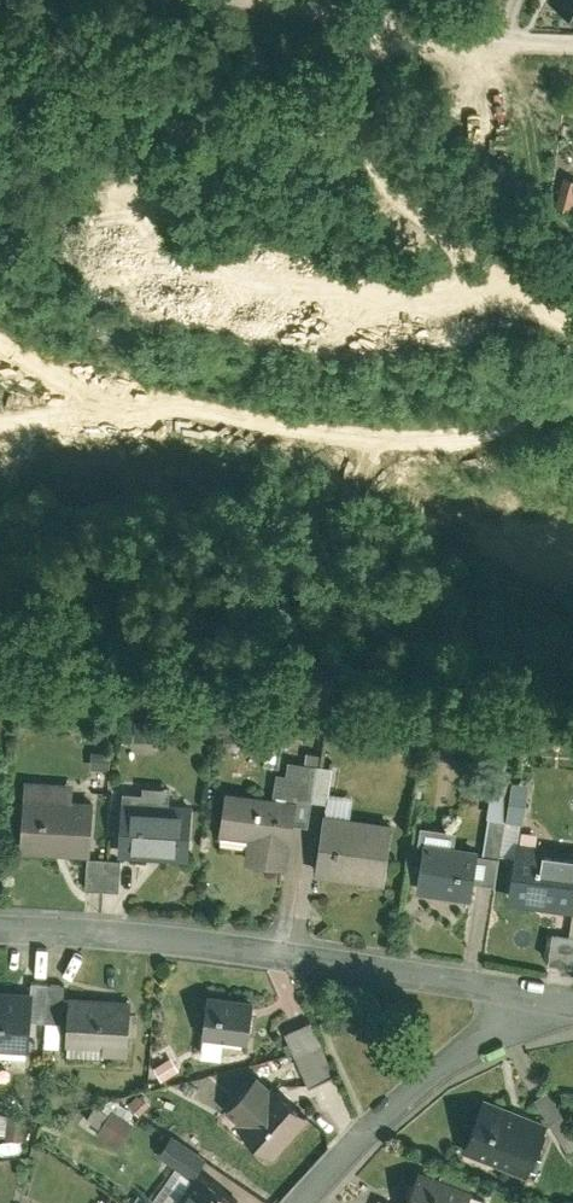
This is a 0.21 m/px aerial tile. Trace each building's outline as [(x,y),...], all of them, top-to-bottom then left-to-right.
[(235,726),(226,730),(223,740),(227,748),(237,751),(246,746),(248,736),(244,729),(235,726)] [(276,799),(295,801),(303,763),(284,759),(276,799)] [(326,802),(328,790),(332,768),(319,765),(313,800),(326,802)] [(516,774),(509,818),(522,820),(529,821),(537,778),(516,774)] [(26,778),(23,852),(93,855),(95,799),(75,798),(76,780),(26,778)] [(122,796),(119,859),(189,862),(192,803),(171,802),(171,790),(144,789),(143,797),(122,796)] [(325,810),(353,815),(356,795),(328,790),(326,802),(325,810)] [(276,799),(227,792),(221,836),(247,840),(244,863),(288,869),(296,802),(295,801),(276,799)] [(353,815),(325,810),(314,873),(381,885),(393,822),(353,815)] [(499,853),(505,817),(490,815),(483,853),(499,855),(499,853)] [(499,853),(516,856),(519,839),(522,820),(509,818),(505,817),(499,853)] [(424,843),(415,889),(470,899),(480,849),(454,844),(456,832),(423,826),(420,843),(424,843)] [(519,839),(516,856),(508,903),(572,915),(572,849),(519,839)] [(108,858),(92,857),(90,890),(106,891),(108,858)] [(125,859),(108,858),(106,891),(123,892),(125,859)] [(563,959),(572,960),(572,927),(567,926),(563,959)] [(58,959),(45,959),(45,980),(58,980),(58,959)] [(29,999),(35,999),(34,1021),(45,1021),(46,985),(30,985),(29,999)] [(63,986),(46,985),(45,1021),(61,1022),(62,1010),(67,1011),(67,1004),(62,1004),(63,986)] [(0,997),(0,1051),(32,1052),(34,1021),(35,999),(29,999),(0,997)] [(253,1002),(208,997),(203,1041),(248,1046),(253,1002)] [(67,1001),(67,1004),(67,1011),(64,1057),(127,1060),(130,1004),(67,1001)] [(308,1024),(283,1036),(307,1091),(333,1080),(308,1024)] [(59,1025),(44,1025),(44,1051),(58,1052),(59,1025)] [(169,1052),(157,1053),(157,1060),(169,1059),(169,1052)] [(170,1060),(151,1070),(159,1084),(178,1074),(170,1060)] [(273,1163),(310,1119),(272,1088),(270,1091),(255,1078),(224,1115),(239,1128),(236,1132),(273,1163)] [(571,1127),(549,1092),(535,1100),(556,1136),(571,1127)] [(126,1106),(137,1118),(149,1107),(138,1095),(126,1106)] [(484,1099),(464,1152),(525,1176),(546,1123),(484,1099)] [(110,1114),(130,1127),(135,1119),(115,1106),(110,1114)] [(85,1119),(101,1129),(108,1118),(92,1108),(85,1119)] [(101,1129),(96,1137),(118,1151),(133,1128),(130,1127),(110,1114),(108,1118),(101,1129)] [(24,1123),(4,1123),(4,1141),(24,1141),(24,1123)] [(156,1158),(190,1182),(197,1173),(198,1171),(164,1147),(156,1158)] [(197,1173),(190,1182),(176,1202),(240,1202),(197,1173)] [(419,1173),(408,1202),(469,1202),(472,1192),(419,1173)]
